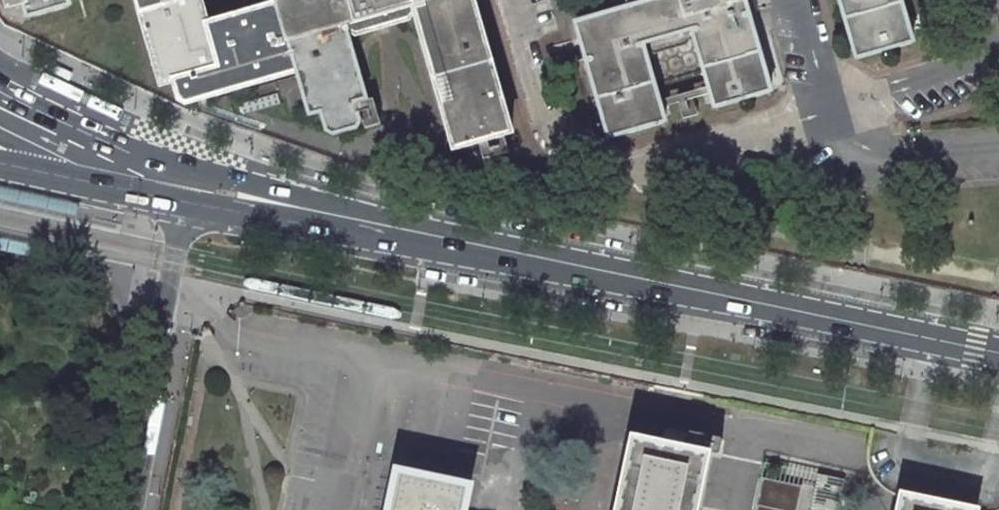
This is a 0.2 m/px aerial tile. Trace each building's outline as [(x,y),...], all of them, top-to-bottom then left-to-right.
[(8,5),(11,7),(23,3),(26,15),(30,17),(68,6),(70,3),(69,0),(6,0),(8,5)] [(210,97),(213,91),(208,72),(218,69),(220,66),(207,22),(201,0),(137,0),(160,82),(164,84),(174,81),(180,100),(186,104),(202,99),(210,97)] [(279,2),(277,5),(297,72),(308,113),(312,115),(321,112),(327,131),(333,135),(357,128),(361,122),(355,102),(365,100),(366,96),(348,34),(350,33),(352,33),(354,33),(356,34),(369,30),(410,19),(410,18),(411,17),(412,16),(415,15),(454,147),(458,150),(508,135),(511,131),(474,0),(287,0),(279,2)] [(577,22),(575,25),(607,135),(610,138),(664,123),(665,120),(656,85),(703,71),(713,106),(716,107),(770,92),(771,89),(745,0),(653,0),(577,22)] [(855,57),(858,58),(911,43),(913,40),(902,0),(838,0),(855,57)] [(207,22),(220,66),(218,69),(208,72),(213,91),(210,97),(297,72),(277,5),(279,2),(207,22)] [(69,254),(0,239),(0,251),(67,266),(69,254)] [(708,454),(634,438),(618,509),(696,509),(708,454)] [(762,479),(801,487),(796,509),(839,509),(845,480),(766,463),(762,479)] [(471,486),(432,478),(397,470),(389,509),(466,509),(471,486)] [(762,479),(756,509),(796,509),(801,487),(762,479)] [(7,498),(10,482),(0,480),(0,496),(7,498)] [(902,496),(899,509),(971,509),(902,496)]
